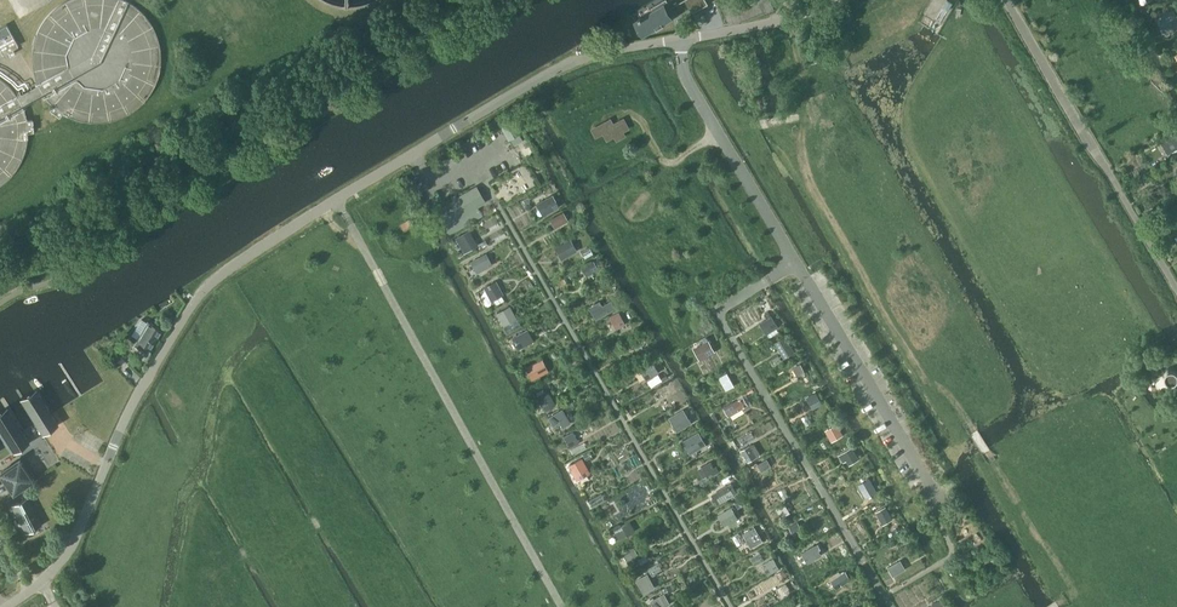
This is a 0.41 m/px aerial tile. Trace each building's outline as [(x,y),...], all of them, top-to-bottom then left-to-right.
[(32,48),(31,51),(31,59),(31,67),(32,75),(35,82),(38,88),(42,96),(47,102),(52,108),(59,113),(64,116),(72,120),(80,122),(88,124),(95,124),(103,124),(111,122),(119,120),(126,117),(132,113),(139,108),(144,102),(149,96),(153,89),(156,82),(159,75),(160,67),(161,59),(160,52),(159,44),(156,36),(153,29),(149,22),(144,16),(139,11),(133,6),(126,2),(122,0),(69,0),(66,2),(59,6),(53,10),(47,16),(42,22),(38,29),(35,36),(33,44),(32,48)] [(671,18),(667,11),(672,8),(669,3),(669,2),(668,0),(663,0),(651,7),(653,11),(649,14),(648,12),(639,17),(639,18),(636,19),(640,26),(645,35),(672,19),(671,18)] [(709,4),(706,0),(687,0),(694,13),(709,4)] [(943,7),(948,11),(953,3),(948,0),(947,0),(943,7)] [(1173,9),(1157,19),(1164,31),(1173,27),(1175,30),(1176,28),(1176,16),(1173,9)] [(3,54),(8,51),(11,56),(15,53),(13,49),(18,46),(6,24),(0,28),(0,49),(3,54)] [(748,78),(745,71),(738,74),(741,81),(748,78)] [(25,141),(26,138),(26,130),(25,122),(23,115),(20,107),(16,101),(11,94),(6,88),(0,83),(0,187),(2,185),(8,180),(13,174),(17,167),(21,160),(23,153),(25,146),(25,141)] [(509,140),(519,134),(511,119),(501,125),(509,140)] [(623,119),(615,123),(620,132),(628,128),(627,126),(626,126),(623,121),(624,121),(623,119)] [(610,120),(602,124),(606,131),(613,126),(613,125),(612,125),(610,122),(611,122),(610,120)] [(1166,140),(1173,151),(1176,149),(1176,133),(1166,140)] [(485,201),(478,189),(477,187),(458,198),(456,195),(452,197),(454,200),(435,211),(449,235),(483,215),(478,206),(485,201)] [(553,195),(540,202),(546,214),(559,207),(553,195)] [(563,212),(552,218),(557,226),(568,220),(563,212)] [(413,225),(409,218),(400,224),(404,231),(413,225)] [(470,231),(458,237),(465,249),(476,242),(470,231)] [(570,240),(558,247),(563,257),(575,251),(576,250),(570,240)] [(486,254),(471,262),(475,270),(485,265),(486,267),(491,264),(492,264),(486,254)] [(593,261),(585,265),(590,273),(597,270),(597,269),(593,261)] [(496,282),(485,288),(491,300),(502,294),(496,282)] [(602,306),(591,312),(595,319),(615,308),(610,301),(602,306)] [(509,306),(496,313),(501,322),(514,315),(509,306)] [(616,317),(612,319),(617,329),(626,324),(620,312),(615,314),(616,317)] [(767,319),(762,322),(769,333),(779,327),(771,316),(770,315),(768,312),(766,313),(764,315),(767,319)] [(138,339),(134,345),(147,353),(151,347),(152,347),(162,329),(148,320),(137,338),(138,339)] [(523,332),(513,338),(518,349),(529,343),(523,332)] [(703,343),(698,346),(704,357),(715,351),(707,337),(701,340),(703,343)] [(785,337),(775,343),(784,358),(794,352),(793,351),(785,337)] [(645,339),(632,347),(637,355),(649,347),(645,339)] [(124,360),(114,350),(108,356),(117,366),(124,360)] [(653,361),(640,369),(646,380),(659,372),(653,361)] [(537,362),(526,368),(532,379),(543,373),(537,362)] [(791,367),(796,377),(804,373),(799,363),(791,367)] [(1176,367),(1175,367),(1174,366),(1172,366),(1170,367),(1169,367),(1167,368),(1166,369),(1165,371),(1164,372),(1163,374),(1163,375),(1163,377),(1164,379),(1165,381),(1166,382),(1167,383),(1168,384),(1169,384),(1170,385),(1171,385),(1173,385),(1175,385),(1176,385),(1176,384),(1176,367)] [(735,386),(727,373),(720,377),(727,390),(735,386)] [(650,387),(661,380),(657,374),(646,381),(650,387)] [(673,383),(657,392),(661,399),(677,390),(673,383)] [(36,389),(21,398),(36,423),(43,434),(58,424),(36,389)] [(543,389),(536,393),(538,396),(537,396),(545,410),(555,404),(554,404),(546,390),(544,392),(543,389)] [(816,392),(806,398),(811,406),(821,400),(816,392)] [(737,400),(724,408),(729,417),(744,408),(743,407),(748,404),(744,397),(739,400),(738,399),(737,400)] [(14,452),(29,442),(7,407),(0,411),(0,429),(14,452)] [(563,409),(549,417),(554,426),(560,422),(563,427),(570,422),(563,409)] [(683,410),(673,416),(681,429),(691,422),(683,410)] [(837,424),(828,429),(831,434),(830,435),(833,441),(844,435),(837,424)] [(574,432),(564,437),(570,448),(580,443),(574,432)] [(699,432),(688,438),(696,451),(706,445),(699,432)] [(750,445),(741,450),(748,462),(757,457),(750,445)] [(852,448),(839,456),(843,462),(847,460),(856,454),(852,448)] [(582,458),(569,465),(575,476),(588,469),(582,458)] [(19,459),(0,472),(13,491),(32,478),(19,459)] [(769,459),(759,464),(764,472),(773,466),(769,459)] [(710,461),(700,466),(707,478),(716,473),(713,467),(710,461)] [(869,478),(858,485),(866,498),(877,491),(869,478)] [(728,484),(716,492),(722,502),(734,495),(734,494),(737,492),(731,483),(729,485),(728,484)] [(12,505),(26,533),(41,525),(27,497),(12,505)] [(789,513),(784,505),(778,508),(782,517),(789,513)] [(731,507),(718,514),(725,526),(738,518),(733,510),(736,509),(734,506),(733,507),(732,506),(731,507)] [(885,507),(877,512),(880,518),(883,517),(886,523),(892,519),(885,507)] [(629,522),(614,531),(618,540),(634,531),(629,522)] [(796,523),(789,527),(795,536),(801,532),(796,523)] [(755,527),(743,534),(751,548),(763,541),(755,527)] [(814,545),(802,553),(808,563),(818,558),(815,552),(817,551),(814,545)] [(632,550),(623,555),(629,566),(636,563),(634,558),(638,556),(633,548),(631,549),(632,550)] [(763,561),(758,553),(749,558),(754,566),(763,561)] [(774,558),(762,565),(768,575),(780,568),(774,558)] [(901,560),(888,567),(891,572),(895,570),(896,571),(904,566),(901,560)] [(662,569),(657,561),(646,567),(651,575),(662,569)] [(831,580),(831,581),(837,590),(852,580),(846,571),(841,574),(831,580)] [(648,573),(636,580),(644,594),(656,587),(648,573)] [(776,576),(759,586),(763,594),(780,584),(776,576)] [(789,592),(785,583),(775,588),(780,597),(789,592)] [(673,591),(670,585),(662,589),(665,593),(666,594),(673,591)] [(651,601),(654,606),(665,606),(671,604),(666,594),(665,593),(657,597),(651,601)]
